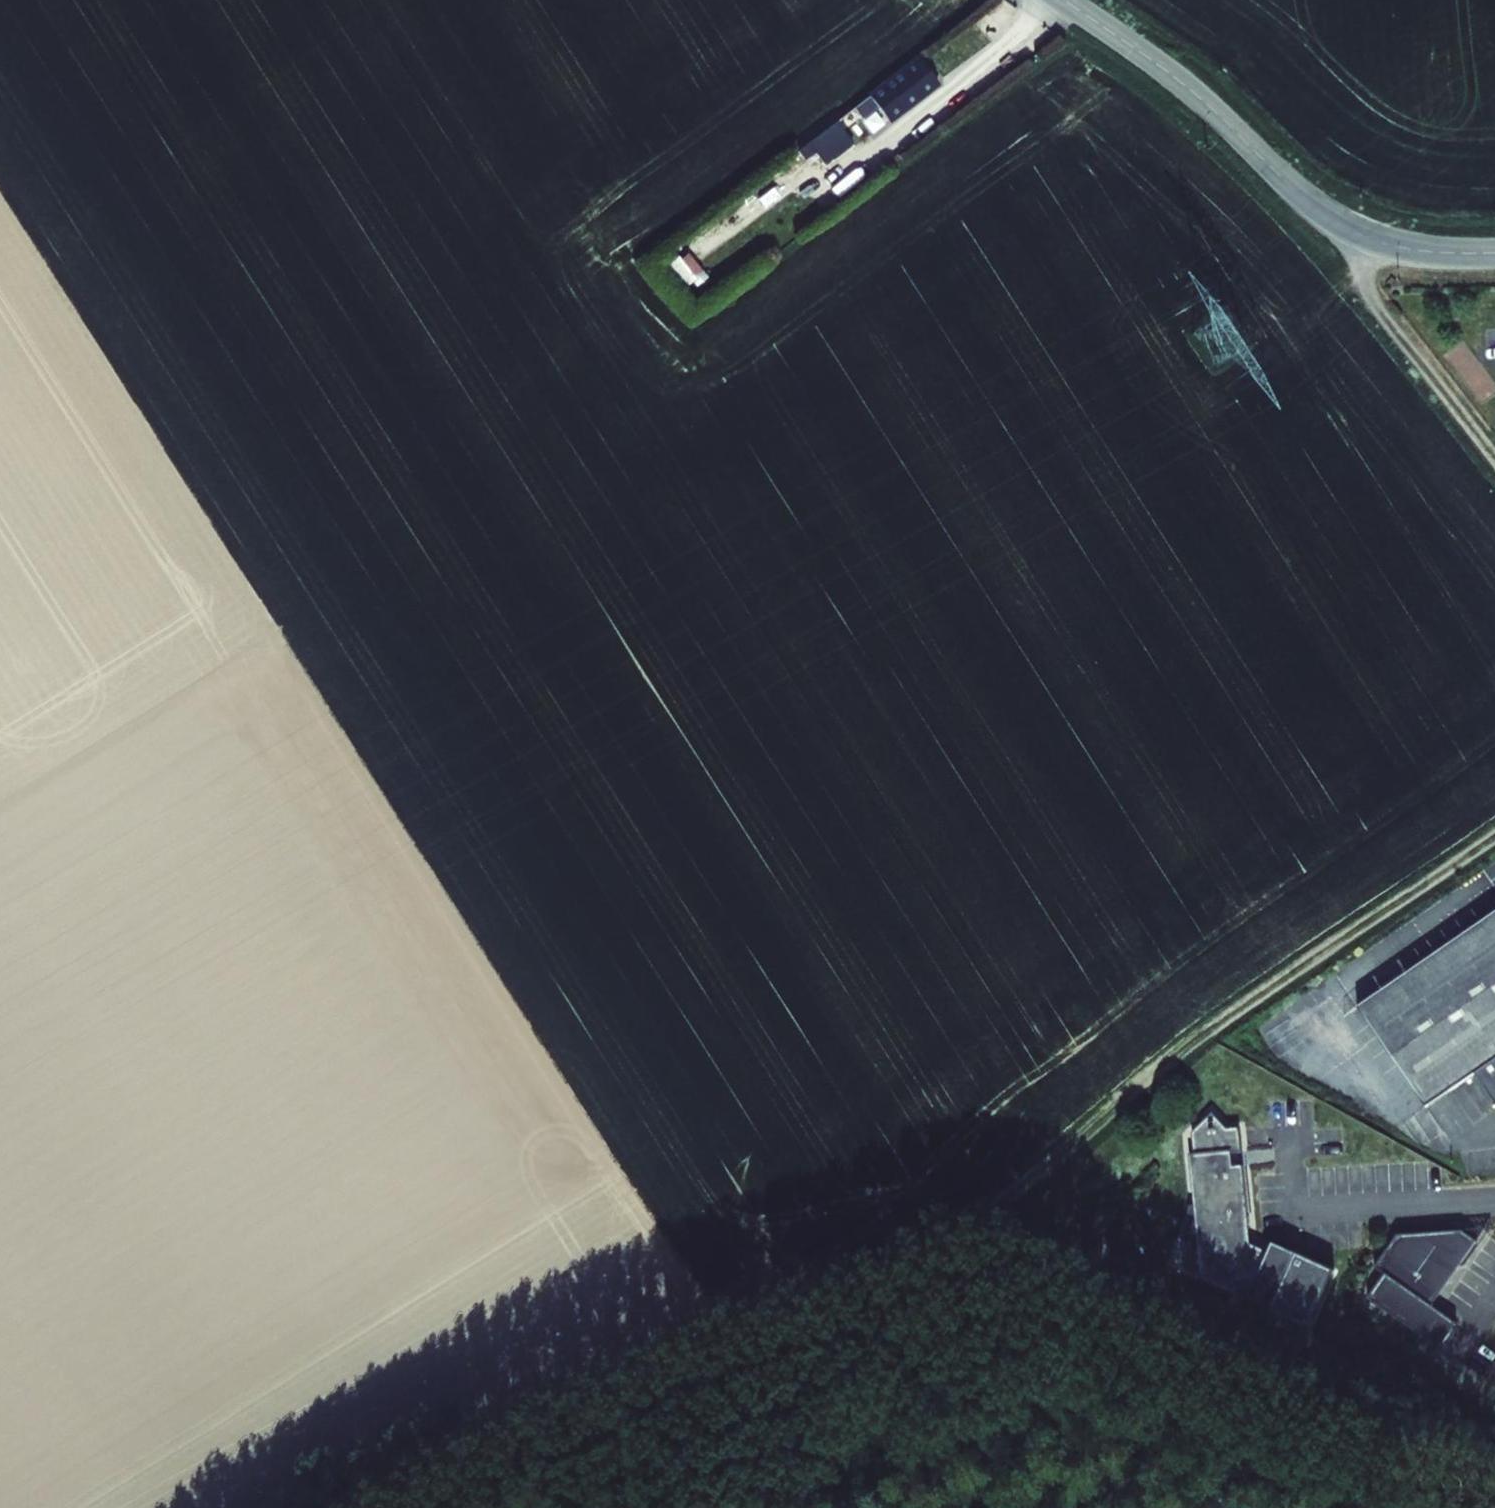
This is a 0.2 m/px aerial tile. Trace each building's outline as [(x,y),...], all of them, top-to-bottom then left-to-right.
[(874,101),(886,118),(919,92),(906,77),(874,101)] [(886,161),(891,169),(903,160),(897,153),(886,161)] [(662,265),(682,289),(703,272),(687,254),(681,259),(676,253),(662,265)] [(1358,1006),(1427,1107),(1476,1073),(1494,1101),(1494,913),(1358,1006)] [(1229,1128),(1213,1112),(1193,1132),(1195,1153),(1190,1154),(1195,1208),(1201,1279),(1272,1311),(1296,1257),(1268,1245),(1266,1250),(1252,1243),(1244,1165),(1232,1166),(1231,1153),(1243,1152),(1241,1127),(1229,1128)] [(1201,1279),(1195,1208),(1187,1207),(1178,1269),(1201,1279)] [(1466,1230),(1395,1239),(1375,1270),(1387,1280),(1369,1300),(1436,1348),(1454,1323),(1432,1306),(1479,1243),(1466,1230)]
